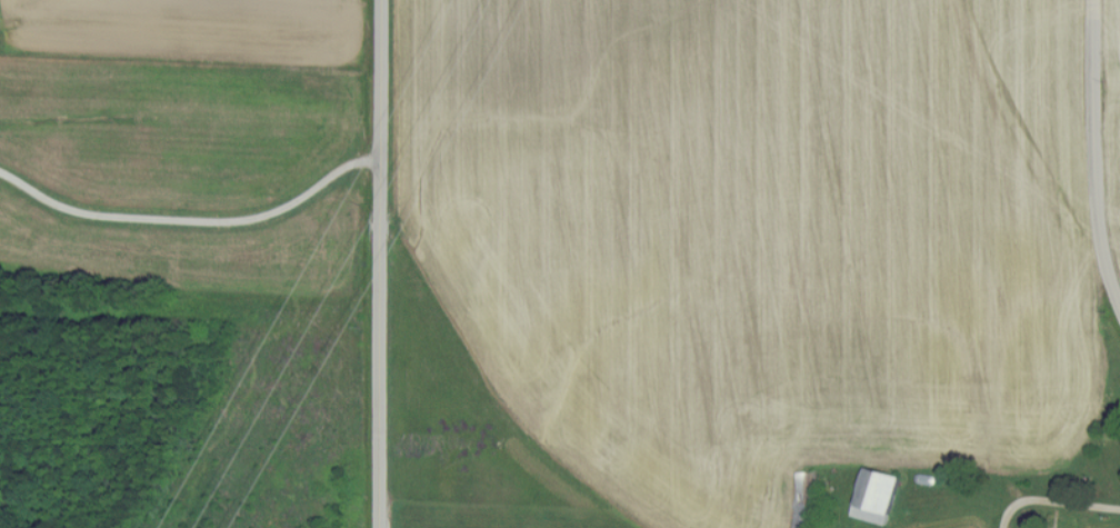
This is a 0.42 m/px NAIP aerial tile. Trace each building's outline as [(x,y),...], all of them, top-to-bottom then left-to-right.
[(887,527),(901,478),(865,468),(852,517),(887,527)] [(799,473),(798,527),(814,527),(816,474),(799,473)]
